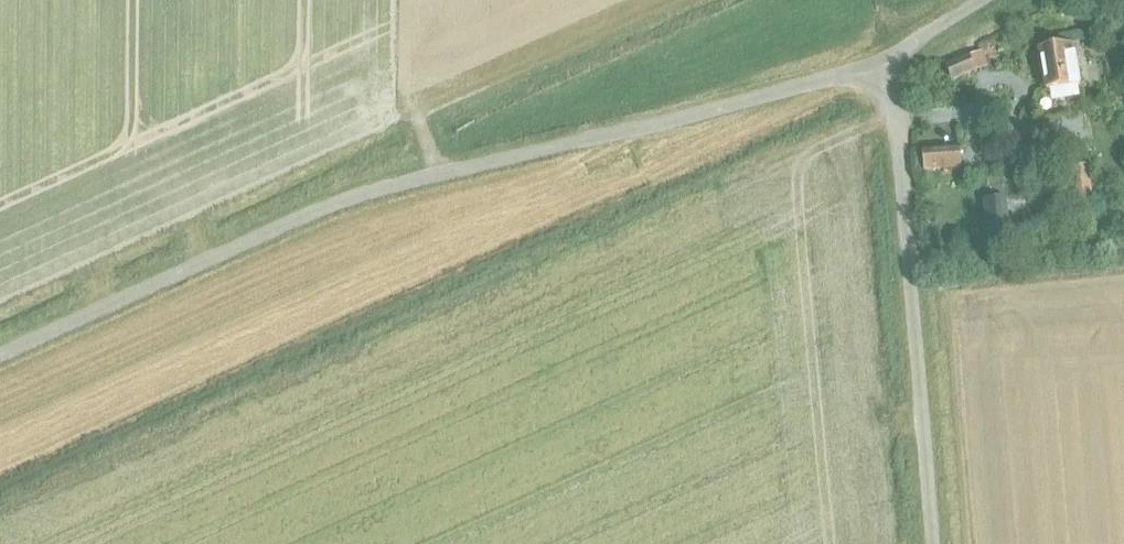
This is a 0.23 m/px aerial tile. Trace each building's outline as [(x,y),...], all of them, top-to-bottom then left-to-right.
[(1040,50),(1047,91),(1081,86),(1074,45),(1061,47),(1040,50)] [(958,60),(945,66),(957,91),(970,84),(958,60)] [(923,150),(924,171),(962,168),(960,147),(923,150)] [(1006,200),(984,202),(988,245),(1011,243),(1006,200)]
